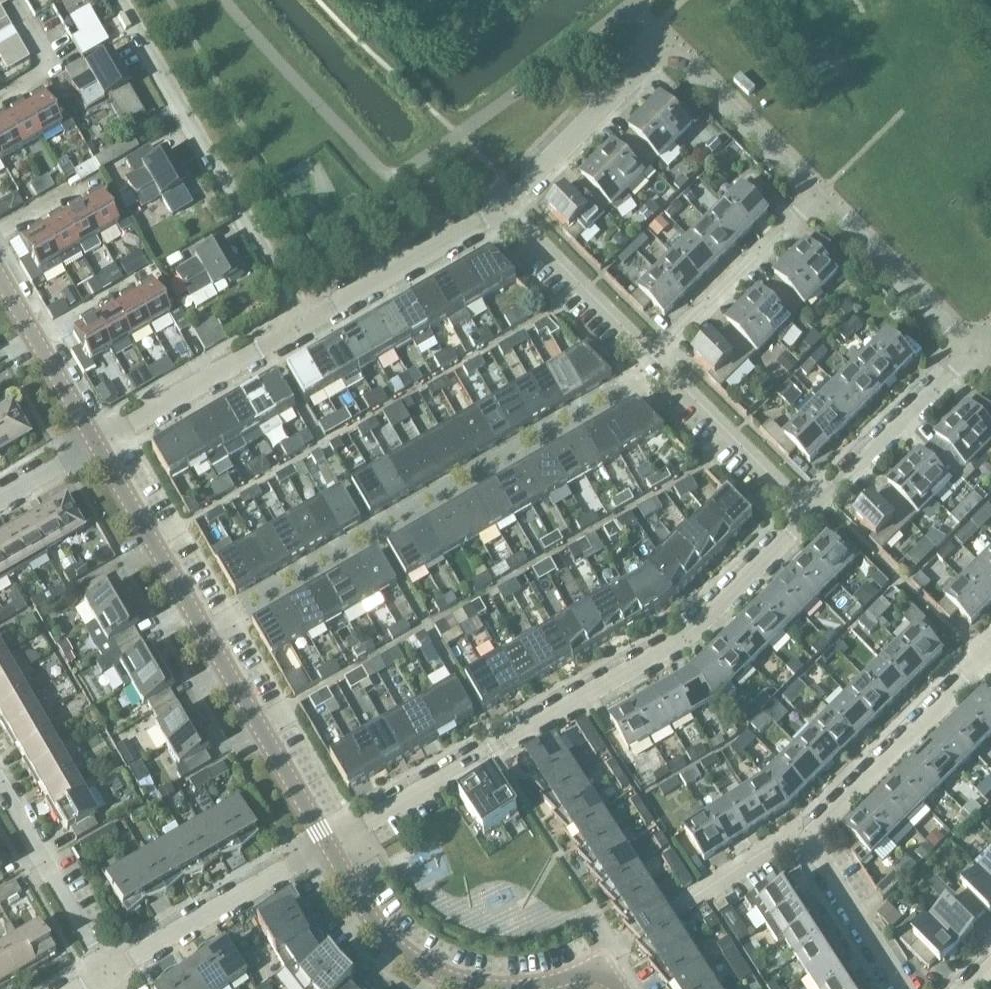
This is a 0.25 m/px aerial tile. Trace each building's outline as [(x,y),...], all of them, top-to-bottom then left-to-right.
[(72,40),(82,57),(108,43),(98,25),(72,40)] [(24,47),(17,36),(0,46),(0,57),(2,60),(24,47)] [(24,47),(2,60),(8,71),(30,58),(24,47)] [(147,118),(110,54),(87,67),(83,61),(65,71),(73,85),(72,85),(86,109),(109,96),(124,124),(143,114),(145,118),(147,118)] [(646,114),(676,145),(700,120),(671,91),(663,100),(662,98),(646,114)] [(25,109),(42,138),(60,127),(64,134),(75,127),(63,106),(53,111),(43,94),(33,99),(35,103),(25,109)] [(42,138),(25,109),(23,105),(13,111),(16,115),(6,121),(22,149),(42,138)] [(676,145),(646,114),(630,130),(631,131),(623,139),(652,168),(676,145)] [(6,121),(3,117),(0,118),(0,156),(2,161),(22,149),(6,121)] [(715,138),(706,146),(713,154),(722,145),(715,138)] [(132,139),(95,160),(101,170),(138,149),(132,139)] [(598,161),(628,192),(652,168),(623,139),(615,147),(614,146),(598,161)] [(150,148),(125,162),(133,175),(126,180),(142,207),(159,197),(160,199),(185,185),(167,154),(157,159),(150,148)] [(726,150),(714,162),(721,169),(733,157),(726,150)] [(67,158),(56,164),(66,180),(76,174),(67,158)] [(628,192),(598,161),(582,177),(583,178),(575,186),(604,215),(612,207),(617,212),(633,200),(626,193),(628,192)] [(39,181),(46,193),(55,187),(48,176),(39,181)] [(684,176),(675,185),(681,191),(690,182),(684,176)] [(725,206),(751,231),(769,213),(766,210),(766,211),(756,201),(764,192),(751,180),(725,206)] [(46,193),(39,181),(31,186),(37,198),(46,193)] [(604,215),(575,186),(567,194),(566,193),(550,209),(567,227),(563,231),(576,244),(604,215)] [(99,236),(117,226),(121,232),(132,226),(120,204),(110,210),(99,192),(90,198),(92,202),(82,208),(99,236)] [(131,192),(120,199),(127,211),(138,204),(131,192)] [(18,193),(7,199),(14,211),(25,205),(18,193)] [(651,202),(645,208),(654,217),(660,211),(651,202)] [(678,202),(666,214),(671,219),(683,207),(678,202)] [(79,248),(83,255),(84,257),(104,245),(99,236),(82,208),(80,204),(70,209),(73,213),(62,219),(79,248)] [(708,223),(734,248),(751,231),(725,206),(708,223)] [(646,209),(640,214),(647,221),(652,216),(646,209)] [(43,231),(59,259),(63,266),(83,255),(79,248),(62,219),(60,215),(51,221),(53,225),(43,231)] [(661,218),(651,229),(657,236),(668,225),(661,218)] [(691,240),(717,265),(734,248),(708,223),(691,240)] [(59,259),(43,231),(40,227),(31,232),(33,236),(22,243),(30,256),(20,262),(32,284),(43,278),(39,271),(59,259)] [(622,233),(614,241),(622,249),(630,241),(622,233)] [(632,248),(637,253),(649,241),(644,236),(632,248)] [(807,244),(791,260),(822,291),(846,266),(817,237),(808,246),(807,244)] [(674,257),(700,282),(717,265),(691,240),(674,257)] [(186,267),(176,273),(190,297),(200,291),(211,285),(213,289),(228,280),(230,283),(243,276),(234,261),(230,263),(219,244),(195,257),(197,261),(186,267)] [(637,253),(632,248),(620,260),(625,265),(637,253)] [(141,252),(134,256),(141,269),(148,265),(141,252)] [(492,256),(466,270),(484,301),(518,281),(492,256)] [(657,273),(683,299),(700,282),(674,257),(657,273)] [(822,291),(791,260),(775,276),(777,277),(769,285),(798,314),(822,291)] [(103,291),(124,279),(115,265),(104,271),(96,280),(103,291)] [(449,281),(466,311),(484,301),(466,270),(449,281)] [(657,273),(631,300),(644,312),(653,304),(661,313),(665,317),(683,299),(657,273)] [(103,291),(96,280),(87,285),(94,297),(103,291)] [(431,291),(449,321),(466,311),(449,281),(431,291)] [(144,292),(134,298),(151,326),(169,316),(181,336),(192,329),(172,294),(162,300),(151,282),(142,288),(144,292)] [(744,308),(774,338),(776,336),(782,343),(794,327),(790,323),(798,314),(769,285),(761,293),(759,292),(744,308)] [(72,288),(63,294),(71,307),(80,302),(72,288)] [(413,301),(431,332),(449,321),(431,291),(413,301)] [(151,326),(134,298),(132,294),(122,299),(125,303),(114,309),(131,338),(151,326)] [(849,300),(839,309),(847,316),(856,308),(849,300)] [(418,350),(436,340),(431,332),(413,301),(396,311),(413,342),(418,350)] [(111,349),(131,338),(114,309),(112,305),(103,311),(105,315),(95,321),(111,349)] [(523,307),(505,317),(512,329),(530,318),(523,307)] [(774,338),(744,308),(728,323),(729,325),(721,332),(750,362),(774,338)] [(378,321),(396,352),(413,342),(396,311),(378,321)] [(111,349),(95,321),(92,317),(83,322),(85,326),(74,333),(82,346),(72,352),(84,374),(95,368),(91,361),(111,349)] [(854,318),(846,326),(854,335),(863,326),(854,318)] [(543,322),(548,331),(552,337),(561,332),(548,319),(543,322)] [(396,352),(378,321),(360,332),(378,362),(396,352)] [(205,352),(227,339),(222,330),(212,335),(205,322),(192,329),(205,352)] [(548,331),(543,322),(535,327),(540,336),(548,331)] [(846,326),(839,333),(847,342),(854,335),(846,326)] [(479,332),(485,344),(494,339),(488,327),(479,332)] [(343,342),(360,372),(378,362),(360,332),(343,342)] [(485,344),(479,332),(470,338),(477,349),(485,344)] [(721,332),(713,340),(712,339),(695,355),(713,373),(709,377),(722,390),(750,362),(721,332)] [(889,335),(871,352),(896,378),(914,360),(911,357),(889,335)] [(508,342),(513,351),(522,346),(517,337),(508,342)] [(325,352),(343,383),(360,372),(343,342),(325,352)] [(513,351),(508,342),(499,347),(504,356),(513,351)] [(443,353),(450,364),(459,359),(452,348),(443,353)] [(823,348),(811,360),(817,366),(829,354),(823,348)] [(585,394),(613,377),(585,349),(566,361),(585,394)] [(343,383),(325,352),(307,362),(325,393),(343,383)] [(871,352),(854,369),(879,395),(896,378),(871,352)] [(450,364),(443,353),(435,358),(441,370),(450,364)] [(787,354),(778,362),(789,374),(798,365),(787,354)] [(473,363),(478,371),(487,366),(482,357),(473,363)] [(548,371),(567,404),(585,394),(566,361),(548,371)] [(810,361),(801,370),(807,376),(816,367),(810,361)] [(325,393),(307,362),(289,373),(307,403),(325,393)] [(478,371),(473,363),(464,368),(469,376),(478,371)] [(148,369),(155,381),(164,376),(157,364),(148,369)] [(408,373),(415,385),(424,380),(417,368),(408,373)] [(155,381),(148,369),(139,374),(146,386),(155,381)] [(854,369),(837,386),(863,412),(879,395),(854,369)] [(530,381),(550,414),(567,404),(548,371),(530,381)] [(415,385),(408,373),(399,378),(406,390),(415,385)] [(437,383),(442,392),(451,387),(446,378),(437,383)] [(279,379),(261,389),(278,420),(297,409),(279,379)] [(863,412),(837,386),(830,379),(813,396),(846,429),(863,412)] [(513,391),(532,424),(550,414),(530,381),(513,391)] [(768,381),(759,389),(766,396),(774,388),(768,381)] [(109,382),(97,389),(105,404),(118,397),(109,382)] [(789,382),(777,394),(783,400),(795,387),(789,382)] [(442,392),(437,383),(428,388),(433,397),(442,392)] [(243,399),(261,430),(266,439),(283,428),(278,420),(261,389),(243,399)] [(373,394),(379,405),(388,400),(382,389),(373,394)] [(495,401),(514,435),(532,424),(513,391),(495,401)] [(379,405),(373,394),(364,399),(371,410),(379,405)] [(813,396),(796,413),(803,420),(829,446),(846,429),(813,396)] [(402,403),(407,412),(416,407),(411,398),(402,403)] [(261,430),(243,399),(226,410),(243,440),(261,430)] [(953,422),(983,453),(985,451),(990,457),(990,412),(978,399),(970,408),(969,406),(953,422)] [(477,412),(497,445),(514,435),(495,401),(477,412)] [(638,402),(619,413),(639,446),(666,430),(638,402)] [(407,412),(402,403),(393,409),(398,417),(407,412)] [(9,448),(29,437),(12,406),(0,413),(0,432),(9,448)] [(337,414),(344,426),(353,421),(346,409),(337,414)] [(230,459),(248,449),(243,440),(226,410),(208,420),(230,459)] [(460,422),(479,455),(497,445),(477,412),(460,422)] [(639,446),(619,413),(602,423),(621,456),(639,446)] [(344,426),(337,414),(329,419),(335,431),(344,426)] [(367,424),(372,433),(381,427),(376,419),(367,424)] [(190,430),(208,460),(213,469),(230,459),(208,420),(190,430)] [(790,458),(798,450),(807,459),(811,463),(829,446),(803,420),(786,436),(771,421),(762,430),(790,458)] [(442,432),(461,465),(479,455),(460,422),(442,432)] [(966,483),(990,459),(983,453),(953,422),(937,438),(938,439),(930,447),(965,482),(966,483)] [(621,456),(602,423),(584,433),(603,466),(621,456)] [(372,433),(367,424),(358,429),(363,438),(372,433)] [(173,440),(190,471),(208,460),(190,430),(173,440)] [(8,447),(9,448),(0,432),(0,452),(8,447)] [(424,442),(444,475),(461,465),(442,432),(424,442)] [(603,466),(584,433),(566,443),(586,477),(603,466)] [(291,441),(297,453),(306,448),(300,436),(291,441)] [(340,439),(330,445),(335,454),(345,448),(340,439)] [(190,471),(173,440),(154,451),(172,481),(190,471)] [(297,453),(291,441),(282,446),(289,458),(297,453)] [(407,452),(426,486),(444,475),(424,442),(407,452)] [(586,477),(566,443),(549,454),(568,487),(586,477)] [(951,492),(956,492),(965,482),(930,447),(922,455),(921,454),(905,470),(936,500),(947,489),(951,492)] [(321,450),(312,455),(317,464),(326,459),(321,450)] [(389,463),(408,496),(426,486),(407,452),(389,463)] [(568,487),(549,454),(531,464),(550,497),(568,487)] [(256,461),(262,473),(271,468),(265,456),(256,461)] [(262,473),(256,461),(247,466),(253,478),(262,473)] [(371,473),(391,506),(408,496),(389,463),(371,473)] [(550,497),(531,464),(513,474),(533,507),(550,497)] [(285,471),(290,480),(299,475),(294,466),(285,471)] [(657,476),(662,484),(672,479),(667,470),(657,476)] [(912,524),(936,500),(905,470),(889,485),(891,487),(883,495),(912,524)] [(290,480),(285,471),(276,476),(281,485),(290,480)] [(372,517),(391,506),(371,473),(353,483),(372,517)] [(533,507),(513,474),(496,484),(515,517),(533,507)] [(662,484),(657,476),(647,481),(652,490),(662,484)] [(220,482),(227,493),(236,488),(229,477),(220,482)] [(684,483),(690,495),(699,490),(693,478),(684,483)] [(227,493),(220,482),(211,487),(218,499),(227,493)] [(690,495),(684,483),(675,488),(682,500),(690,495)] [(515,517),(496,484),(478,494),(497,528),(515,517)] [(981,485),(975,491),(984,501),(990,494),(981,485)] [(250,491),(255,500),(264,495),(259,486),(250,491)] [(344,533),(362,522),(343,489),(325,500),(344,533)] [(255,500),(250,491),(241,497),(246,505),(255,500)] [(621,497),(626,505),(635,500),(630,492),(621,497)] [(497,528),(478,494),(460,504),(480,538),(497,528)] [(708,515),(733,540),(754,519),(729,494),(708,515)] [(912,524),(883,495),(875,503),(873,501),(857,518),(875,535),(871,539),(884,552),(912,524)] [(194,497),(185,502),(191,514),(200,509),(194,497)] [(626,505),(621,497),(612,502),(617,511),(626,505)] [(648,504),(655,515),(664,510),(657,498),(648,504)] [(46,511),(63,541),(83,530),(81,526),(71,510),(66,500),(46,511)] [(307,510),(326,543),(344,533),(325,500),(307,510)] [(82,504),(71,510),(81,526),(91,520),(82,504)] [(480,538),(460,504),(443,515),(462,548),(480,538)] [(655,515),(648,504),(640,509),(646,520),(655,515)] [(972,522),(981,531),(990,520),(990,507),(989,505),(972,522)] [(214,512),(219,521),(228,515),(223,507),(214,512)] [(952,517),(961,526),(970,516),(961,507),(952,517)] [(289,520),(309,553),(326,543),(307,510),(289,520)] [(28,523),(47,556),(48,556),(46,551),(63,541),(46,511),(45,511),(46,512),(28,523)] [(219,521),(214,512),(206,517),(211,526),(219,521)] [(586,517),(591,526),(599,521),(594,512),(586,517)] [(462,548),(443,515),(425,525),(444,558),(462,548)] [(693,529),(718,554),(733,540),(708,515),(693,529)] [(591,526),(586,517),(577,522),(582,531),(591,526)] [(613,524),(620,535),(629,530),(622,519),(613,524)] [(272,530),(291,564),(309,553),(289,520),(272,530)] [(718,554),(693,529),(686,522),(672,537),(704,569),(718,554)] [(47,556),(28,523),(9,534),(28,567),(47,556)] [(620,535),(613,524),(604,529),(611,541),(620,535)] [(444,558),(425,525),(407,535),(426,568),(444,558)] [(254,541),(273,574),(291,564),(272,530),(254,541)] [(550,537),(555,546),(564,541),(559,532),(550,537)] [(961,533),(955,539),(964,547),(970,541),(961,533)] [(9,578),(28,567),(9,534),(0,539),(0,562),(9,578)] [(407,535),(389,546),(408,579),(426,568),(407,535)] [(939,535),(931,543),(936,548),(937,549),(945,541),(939,535)] [(555,546),(550,537),(541,543),(546,551),(555,546)] [(704,569),(672,537),(657,551),(689,583),(704,569)] [(833,541),(829,537),(811,555),(836,581),(862,555),(849,542),(841,551),(832,542),(833,541)] [(578,544),(584,556),(593,551),(587,539),(578,544)] [(236,551),(256,584),(273,574),(254,541),(236,551)] [(256,584),(236,551),(231,542),(213,553),(237,595),(256,584)] [(584,556),(578,544),(569,550),(576,561),(584,556)] [(950,545),(938,557),(943,562),(955,550),(950,545)] [(379,551),(361,562),(380,595),(398,585),(379,551)] [(657,551),(643,565),(650,572),(675,597),(689,583),(657,551)] [(515,558),(520,567),(529,561),(524,553),(515,558)] [(811,555),(793,572),(819,597),(836,581),(811,555)] [(981,565),(990,575),(990,555),(981,565)] [(520,567),(515,558),(506,563),(511,572),(520,567)] [(71,559),(63,563),(67,569),(74,565),(71,559)] [(543,565),(549,576),(558,571),(551,560),(543,565)] [(0,562),(0,583),(9,578),(0,562)] [(380,595),(361,562),(343,572),(362,605),(380,595)] [(73,568),(79,579),(88,574),(82,563),(73,568)] [(549,576),(543,565),(534,570),(540,581),(549,576)] [(990,606),(990,575),(981,565),(964,582),(990,607),(990,606)] [(79,579),(73,568),(64,574),(70,584),(79,579)] [(362,605),(343,572),(325,582),(344,615),(362,605)] [(643,578),(626,588),(644,619),(665,607),(675,597),(650,572),(643,578)] [(793,572),(776,589),(802,614),(819,597),(793,572)] [(480,578),(485,587),(493,582),(488,573),(480,578)] [(931,584),(921,574),(914,581),(923,591),(931,584)] [(96,623),(131,603),(123,590),(119,593),(114,585),(111,587),(104,577),(83,589),(89,600),(84,602),(96,623)] [(485,587),(480,578),(471,583),(476,592),(485,587)] [(507,585),(514,597),(523,592),(516,580),(507,585)] [(644,619),(626,588),(621,580),(604,590),(626,629),(644,619)] [(344,615),(325,582),(308,592),(327,626),(344,615)] [(990,607),(964,582),(938,608),(951,620),(959,612),(968,621),(972,625),(990,607)] [(869,584),(855,599),(864,608),(879,594),(869,584)] [(514,597),(507,585),(498,590),(505,602),(514,597)] [(894,587),(885,597),(894,606),(903,598),(904,597),(894,587)] [(42,595),(47,605),(57,599),(52,589),(42,595)] [(785,631),(802,614),(776,589),(759,605),(785,631)] [(626,629),(604,590),(586,600),(609,639),(626,629)] [(327,626),(308,592),(290,603),(309,636),(327,626)] [(444,599),(449,607),(458,602),(453,594),(444,599)] [(47,605),(42,595),(31,601),(37,611),(47,605)] [(449,607),(444,599),(435,604),(440,613),(449,607)] [(472,606),(479,617),(487,612),(481,600),(472,606)] [(609,639),(586,600),(568,610),(591,649),(609,639)] [(131,603),(96,623),(108,643),(112,641),(118,651),(140,639),(134,628),(137,626),(133,618),(138,615),(131,603)] [(309,636),(290,603),(272,613),(291,646),(309,636)] [(3,611),(8,620),(19,614),(14,604),(3,611)] [(859,604),(847,616),(852,621),(864,609),(859,604)] [(768,648),(785,631),(759,605),(742,622),(768,648)] [(479,617),(472,606),(463,611),(470,622),(479,617)] [(568,610),(551,621),(556,629),(573,660),(591,649),(568,610)] [(3,611),(0,612),(0,625),(8,620),(3,611)] [(272,613),(254,623),(273,657),(291,646),(272,613)] [(868,613),(859,622),(870,634),(879,625),(868,613)] [(31,614),(20,620),(29,635),(39,628),(31,614)] [(900,645),(926,671),(944,653),(940,649),(939,650),(930,641),(939,632),(926,620),(900,645)] [(397,626),(402,634),(411,629),(406,621),(397,626)] [(445,621),(435,627),(442,638),(452,633),(445,621)] [(742,622),(725,639),(750,665),(768,648),(742,622)] [(402,634),(397,626),(389,631),(394,640),(402,634)] [(6,656),(0,645),(11,634),(7,628),(0,633),(0,659),(6,656)] [(538,639),(556,670),(573,660),(556,629),(538,639)] [(832,630),(825,637),(830,642),(837,635),(832,629),(832,630)] [(533,631),(515,641),(521,650),(538,680),(556,670),(538,639),(533,631)] [(426,632),(416,638),(423,649),(432,644),(426,632)] [(825,637),(812,649),(818,654),(830,642),(825,637)] [(124,662),(120,664),(113,668),(125,689),(136,682),(166,665),(159,652),(154,655),(150,647),(146,649),(140,639),(118,651),(124,662)] [(733,681),(750,665),(725,639),(708,656),(733,681)] [(67,641),(58,646),(64,657),(73,652),(67,641)] [(108,643),(98,649),(104,660),(118,651),(112,641),(108,643)] [(362,646),(367,655),(376,650),(371,641),(362,646)] [(848,650),(840,641),(835,647),(843,655),(848,650)] [(909,688),(926,671),(900,645),(883,662),(909,688)] [(367,655),(362,646),(353,651),(358,660),(367,655)] [(834,646),(822,658),(827,664),(839,652),(834,646)] [(390,653),(396,665),(405,660),(398,648),(390,653)] [(503,660),(521,690),(538,680),(521,650),(503,660)] [(498,651),(480,661),(485,670),(503,701),(521,690),(503,660),(498,651)] [(396,665),(390,653),(381,658),(387,670),(396,665)] [(0,659),(0,685),(30,668),(30,667),(27,663),(12,666),(6,656),(0,659)] [(37,656),(27,663),(30,667),(40,661),(37,656)] [(708,656),(692,671),(714,700),(733,681),(708,656)] [(804,668),(795,659),(786,668),(795,676),(804,668)] [(327,666),(332,675),(341,670),(335,661),(327,666)] [(883,662),(866,679),(892,705),(909,688),(883,662)] [(166,665),(136,682),(154,713),(176,700),(170,690),(173,688),(169,680),(174,677),(166,665)] [(332,675),(327,666),(318,672),(323,681),(332,675)] [(28,695),(23,685),(33,674),(30,668),(0,685),(0,712),(28,695)] [(354,674),(361,685),(370,680),(363,669),(354,674)] [(503,701),(485,670),(467,681),(484,711),(503,701)] [(692,671),(674,681),(692,713),(714,700),(692,671)] [(361,685),(354,674),(345,679),(352,690),(361,685)] [(452,678),(434,688),(439,697),(456,728),(475,717),(452,678)] [(875,722),(892,705),(866,679),(849,696),(875,722)] [(674,681),(653,694),(671,725),(692,713),(674,681)] [(300,682),(291,687),(296,696),(305,691),(300,682)] [(816,685),(810,690),(821,701),(826,696),(816,685)] [(319,694),(326,705),(334,700),(328,689),(319,694)] [(789,691),(783,697),(792,706),(798,699),(789,691)] [(326,705),(319,694),(310,699),(317,710),(326,705)] [(653,694),(632,706),(650,737),(671,725),(653,694)] [(984,694),(966,712),(990,737),(990,702),(987,698),(988,698),(984,694)] [(53,707),(50,702),(35,706),(28,695),(0,712),(0,714),(3,720),(0,721),(0,722),(7,734),(53,707)] [(764,695),(755,704),(763,711),(772,702),(764,695)] [(849,696),(832,713),(858,739),(875,722),(849,696)] [(421,707),(438,738),(456,728),(439,697),(421,707)] [(781,705),(775,699),(772,702),(763,711),(769,717),(781,705)] [(146,727),(154,723),(168,746),(202,727),(195,714),(190,717),(185,709),(182,711),(176,700),(154,713),(142,720),(146,727)] [(753,703),(742,715),(751,723),(762,712),(753,703)] [(629,750),(650,737),(632,706),(611,718),(613,723),(614,723),(629,750)] [(21,752),(51,735),(45,724),(56,713),(53,707),(7,734),(14,746),(17,745),(21,752)] [(403,718),(421,748),(438,738),(421,707),(403,718)] [(949,728),(975,754),(990,738),(990,737),(966,712),(949,728)] [(763,713),(751,723),(760,732),(771,722),(763,713)] [(841,756),(858,739),(832,713),(815,730),(841,756)] [(586,739),(597,733),(586,717),(576,724),(586,739)] [(386,728),(403,758),(421,748),(403,718),(386,728)] [(403,758),(386,728),(381,719),(363,729),(386,769),(403,758)] [(202,727),(168,746),(179,767),(184,764),(190,775),(212,762),(205,752),(209,750),(204,742),(209,739),(202,727)] [(949,728),(932,745),(958,771),(975,754),(949,728)] [(363,729),(345,740),(350,748),(368,779),(386,769),(363,729)] [(815,730),(798,747),(824,773),(841,756),(815,730)] [(749,731),(741,739),(749,747),(757,740),(749,731)] [(597,733),(586,739),(597,755),(607,749),(597,733)] [(30,773),(75,747),(72,742),(57,745),(51,735),(21,752),(26,759),(22,761),(30,773)] [(721,736),(711,742),(715,749),(725,743),(721,736)] [(530,781),(568,756),(556,737),(517,762),(519,764),(520,763),(533,777),(529,780),(530,781)] [(736,743),(730,748),(741,761),(747,756),(736,743)] [(707,754),(701,745),(686,753),(692,762),(707,754)] [(941,788),(958,771),(932,745),(915,762),(941,788)] [(44,791),(74,774),(68,764),(79,753),(75,747),(30,773),(37,786),(40,784),(44,791)] [(798,747),(781,764),(807,790),(824,773),(798,747)] [(350,748),(332,759),(349,790),(368,779),(350,748)] [(132,751),(123,756),(128,766),(137,761),(132,751)] [(716,755),(701,763),(705,770),(719,761),(716,755)] [(580,774),(568,756),(530,781),(530,782),(532,781),(545,795),(541,798),(542,799),(580,774)] [(687,765),(682,756),(667,765),(668,767),(672,774),(687,765)] [(774,757),(759,771),(765,779),(788,808),(807,790),(781,764),(774,757)] [(615,777),(622,773),(615,761),(608,766),(615,777)] [(924,805),(941,788),(915,762),(898,779),(924,805)] [(668,767),(653,776),(657,782),(672,774),(668,767)] [(681,776),(687,787),(702,778),(696,767),(681,776)] [(198,777),(204,788),(213,782),(207,772),(198,777)] [(622,773),(615,777),(623,789),(630,785),(622,773)] [(52,813),(98,787),(95,781),(80,785),(74,774),(44,791),(48,799),(45,800),(52,813)] [(592,792),(580,774),(542,799),(542,800),(543,799),(557,814),(553,816),(553,817),(592,792)] [(121,776),(110,782),(117,793),(127,787),(121,776)] [(204,788),(198,777),(190,782),(196,793),(204,788)] [(494,777),(478,787),(502,824),(518,814),(494,777)] [(676,778),(659,788),(664,797),(681,787),(676,778)] [(765,779),(747,791),(767,822),(788,808),(765,779)] [(907,822),(924,805),(898,779),(881,796),(907,822)] [(977,790),(986,799),(990,793),(990,787),(988,784),(983,784),(977,790)] [(169,785),(157,792),(162,801),(175,794),(169,785)] [(98,787),(52,813),(59,825),(62,824),(67,832),(71,829),(77,840),(99,828),(92,817),(97,814),(85,794),(98,787)] [(502,824),(478,787),(461,798),(485,835),(502,824)] [(746,835),(767,822),(747,791),(727,804),(746,835)] [(604,811),(592,792),(553,817),(554,818),(555,817),(569,832),(565,835),(565,836),(604,811)] [(890,839),(907,822),(881,796),(864,813),(890,839)] [(639,814),(646,810),(638,798),(631,802),(639,814)] [(141,808),(146,815),(158,808),(153,801),(141,808)] [(218,812),(241,852),(242,851),(242,850),(257,837),(257,838),(259,837),(238,801),(218,812)] [(973,801),(964,810),(972,819),(982,810),(973,801)] [(726,848),(746,835),(727,804),(706,817),(726,848)] [(146,815),(141,808),(129,815),(134,822),(146,815)] [(646,810),(639,814),(646,826),(653,822),(646,810)] [(616,829),(604,811),(565,836),(566,837),(567,836),(581,850),(576,853),(577,854),(616,829)] [(200,823),(223,863),(224,862),(221,858),(240,851),(241,852),(218,812),(200,823)] [(862,866),(890,839),(864,813),(846,831),(849,834),(859,843),(852,850),(862,866)] [(964,813),(957,819),(963,825),(969,819),(964,813)] [(705,862),(726,848),(706,817),(686,831),(702,857),(705,862)] [(181,833),(204,873),(205,873),(204,871),(219,859),(222,863),(223,863),(200,823),(181,833)] [(104,830),(110,840),(119,835),(113,825),(104,830)] [(628,847),(616,829),(577,854),(578,855),(579,854),(592,869),(588,871),(589,872),(628,847)] [(95,835),(80,844),(86,854),(102,845),(110,840),(104,830),(95,835)] [(938,832),(928,841),(936,849),(945,839),(938,832)] [(162,844),(185,884),(186,884),(184,879),(202,873),(203,874),(204,873),(181,833),(162,844)] [(661,834),(654,839),(662,851),(669,846),(661,834)] [(185,884),(162,844),(144,855),(167,895),(168,894),(167,893),(182,880),(184,885),(185,884)] [(927,845),(918,854),(924,860),(933,852),(927,845)] [(639,865),(628,847),(589,872),(589,873),(591,872),(604,887),(600,889),(600,890),(639,865)] [(673,874),(683,868),(672,852),(663,859),(673,874)] [(167,895),(144,855),(125,866),(148,906),(149,905),(146,901),(165,894),(166,895),(167,895)] [(918,867),(913,861),(900,873),(906,879),(918,867)] [(990,883),(990,861),(981,872),(980,871),(979,871),(990,883)] [(651,884),(639,865),(600,890),(601,891),(602,890),(616,905),(612,908),(612,909),(651,884)] [(148,906),(125,866),(105,877),(128,917),(130,916),(129,915),(144,902),(147,906),(148,906)] [(683,868),(673,874),(684,890),(694,883),(683,868)] [(959,901),(978,919),(990,907),(990,908),(990,883),(979,871),(979,872),(980,872),(955,897),(959,901)] [(894,874),(878,890),(885,900),(902,882),(894,874)] [(753,911),(756,909),(767,926),(804,902),(804,901),(803,902),(791,884),(787,886),(781,877),(746,900),(753,911)] [(0,892),(0,906),(22,894),(15,883),(0,892)] [(669,912),(651,884),(612,909),(613,910),(614,909),(628,923),(624,926),(625,928),(635,921),(649,912),(655,921),(661,930),(675,921),(669,912)] [(253,913),(269,941),(311,917),(293,887),(253,913)] [(931,920),(930,920),(958,948),(967,940),(962,935),(978,919),(959,901),(955,897),(931,921),(931,920)] [(729,908),(724,898),(714,904),(720,914),(729,908)] [(779,944),(786,940),(815,920),(804,903),(805,902),(804,902),(767,926),(779,944)] [(887,905),(878,914),(891,928),(902,918),(888,904),(887,905)] [(737,916),(732,908),(731,909),(721,915),(726,923),(737,916)] [(655,921),(649,912),(635,921),(640,929),(647,940),(637,946),(638,948),(639,947),(652,962),(648,964),(649,965),(688,940),(675,921),(661,930),(655,921)] [(714,916),(704,922),(711,932),(721,925),(714,916)] [(269,941),(286,970),(326,943),(311,917),(269,941)] [(827,938),(815,920),(786,940),(797,958),(828,938),(827,938)] [(941,957),(945,961),(958,948),(930,920),(930,921),(921,931),(911,926),(912,926),(911,925),(898,938),(929,969),(941,957)] [(18,937),(10,924),(5,927),(8,942),(0,947),(0,952),(15,978),(22,974),(24,977),(37,970),(18,937)] [(18,937),(37,970),(49,962),(47,959),(55,955),(38,925),(18,937)] [(729,937),(718,945),(724,954),(735,947),(729,937)] [(828,939),(828,938),(797,958),(809,976),(839,957),(827,939),(828,939)] [(203,948),(231,985),(249,973),(224,939),(223,940),(223,941),(205,949),(204,948),(203,948)] [(688,940),(649,965),(650,966),(651,965),(670,988),(672,988),(705,967),(688,940)] [(241,941),(231,947),(238,958),(248,952),(241,941)] [(301,988),(317,988),(344,966),(326,943),(286,970),(301,988)] [(751,962),(759,957),(751,945),(744,950),(751,962)] [(203,948),(203,949),(203,950),(189,965),(187,960),(186,961),(206,988),(226,988),(231,985),(203,948)] [(723,956),(729,965),(741,957),(735,948),(723,956)] [(10,985),(8,982),(15,978),(0,952),(0,988),(3,988),(10,985)] [(502,955),(502,972),(513,972),(513,955),(502,955)] [(759,957),(751,962),(759,973),(766,969),(759,957)] [(818,988),(829,988),(851,974),(850,974),(839,957),(809,976),(818,988)] [(186,961),(185,962),(188,966),(170,974),(169,973),(168,973),(179,988),(206,988),(186,961)] [(364,986),(344,966),(317,988),(362,988),(364,986)] [(705,967),(672,988),(719,988),(705,967)] [(168,973),(167,974),(168,975),(155,988),(179,988),(168,973)] [(851,975),(852,975),(851,974),(829,988),(860,988),(851,975)]
